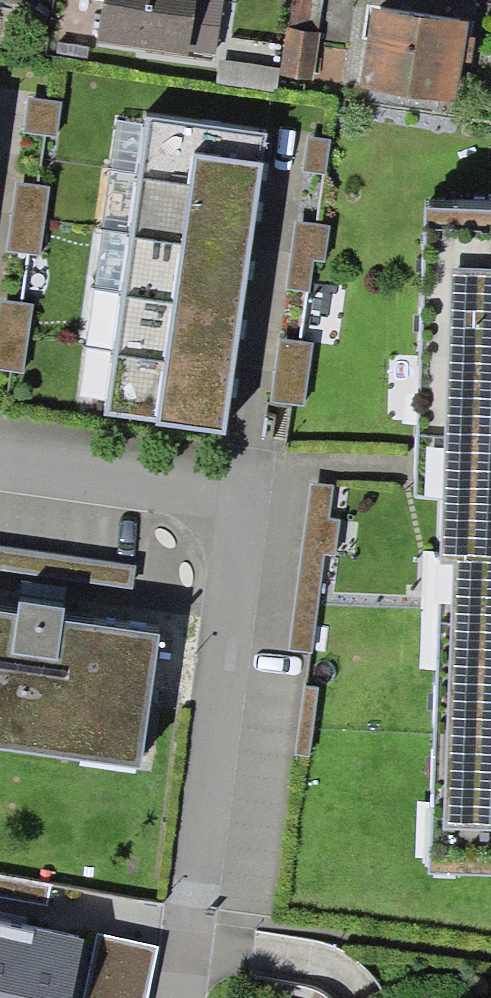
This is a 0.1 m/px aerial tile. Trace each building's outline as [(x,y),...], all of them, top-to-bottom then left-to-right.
[(107,47),(215,63),(224,0),(114,0),(107,47)] [(483,16),(379,4),(370,91),(474,103),(483,16)] [(321,31),(284,26),(278,76),(315,81),(321,31)] [(0,93),(0,206),(17,95),(0,93)] [(290,138),(161,121),(122,418),(251,435),(290,138)] [(463,200),(457,861),(490,862),(490,200),(463,200)] [(0,601),(0,742),(168,766),(188,627),(0,601)] [(0,920),(0,997),(66,997),(80,939),(0,920)]
